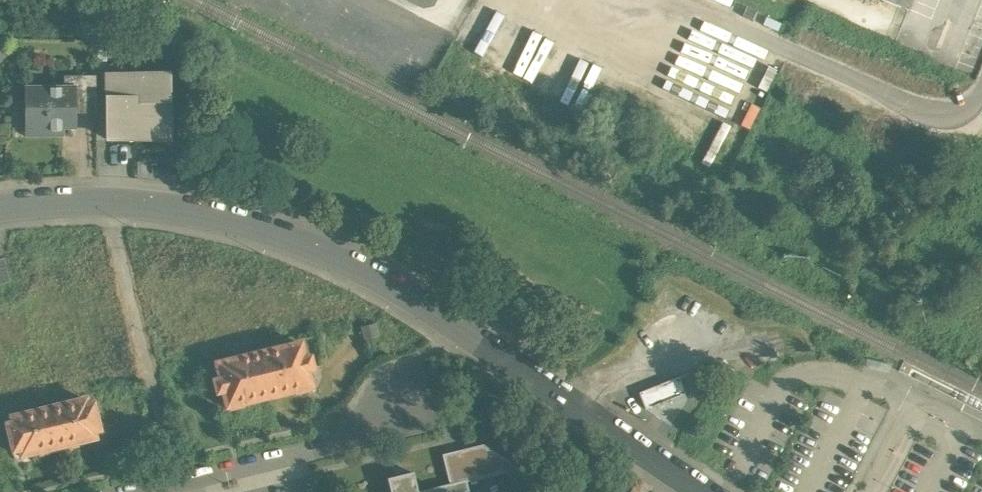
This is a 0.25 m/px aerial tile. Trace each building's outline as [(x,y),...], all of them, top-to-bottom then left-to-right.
[(907,10),(911,0),(882,0),(907,10)] [(83,83),(83,77),(64,77),(64,88),(79,88),(80,110),(75,110),(75,114),(96,114),(95,83),(83,83)] [(168,77),(108,77),(108,141),(168,141),(168,77)] [(64,88),(29,89),(30,121),(47,121),(47,130),(76,130),(75,114),(75,110),(80,110),(79,88),(64,88)] [(0,260),(0,285),(9,282),(3,259),(0,260)] [(64,287),(76,287),(76,270),(64,270),(64,287)] [(374,324),(360,328),(364,341),(378,337),(374,324)] [(300,346),(216,365),(220,380),(213,382),(216,396),(223,394),(227,409),(229,409),(229,412),(244,408),(243,405),(294,393),(295,396),(309,393),(309,390),(310,389),(307,374),(313,372),(310,359),(303,360),(300,346)] [(678,378),(639,394),(645,410),(685,394),(678,378)] [(85,401),(11,419),(13,424),(6,426),(13,454),(20,452),(21,458),(38,454),(39,457),(77,448),(77,444),(94,440),(93,435),(100,433),(93,405),(86,406),(85,401)] [(483,446),(442,456),(449,485),(466,481),(466,483),(513,472),(511,464),(483,446)] [(387,480),(389,491),(417,491),(413,474),(387,480)] [(421,491),(468,491),(466,483),(466,481),(449,485),(421,491)]
